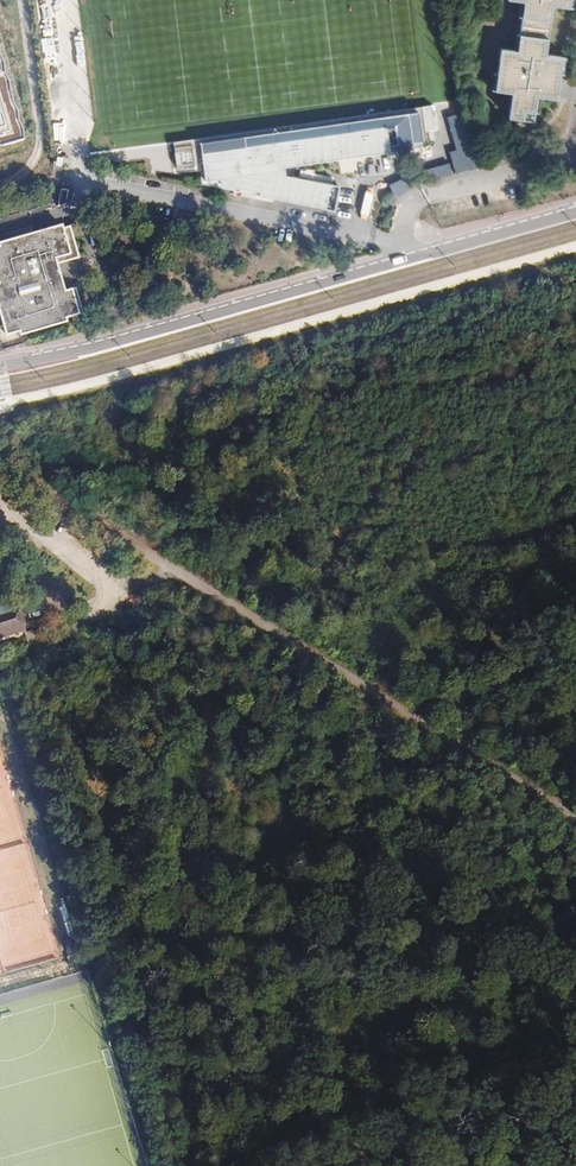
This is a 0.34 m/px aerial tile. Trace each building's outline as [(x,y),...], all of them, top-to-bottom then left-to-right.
[(519,7),(514,54),(497,52),(492,95),(507,97),(504,123),(533,126),(537,102),(556,104),(562,61),(545,59),(551,13),(566,14),(567,0),(504,0),(503,6),(519,7)] [(23,140),(24,127),(18,120),(17,106),(12,102),(11,95),(9,88),(8,77),(3,72),(0,73),(0,146),(7,141),(15,142),(19,139),(23,140)] [(200,157),(200,168),(201,168),(203,185),(213,184),(213,185),(219,184),(218,189),(257,197),(256,201),(332,217),(337,192),(283,181),(285,173),(427,154),(422,114),(197,143),(200,157)] [(444,117),(452,151),(444,153),(447,164),(423,170),(425,181),(470,170),(457,114),(444,117)] [(200,168),(196,168),(199,189),(256,201),(257,197),(218,189),(219,184),(213,185),(213,184),(203,185),(201,168),(200,168)] [(387,204),(392,208),(399,198),(393,195),(387,204)] [(0,237),(0,331),(4,330),(6,339),(77,320),(71,294),(58,298),(49,266),(66,262),(56,221),(0,237)] [(26,609),(0,616),(0,645),(34,635),(26,609)]
